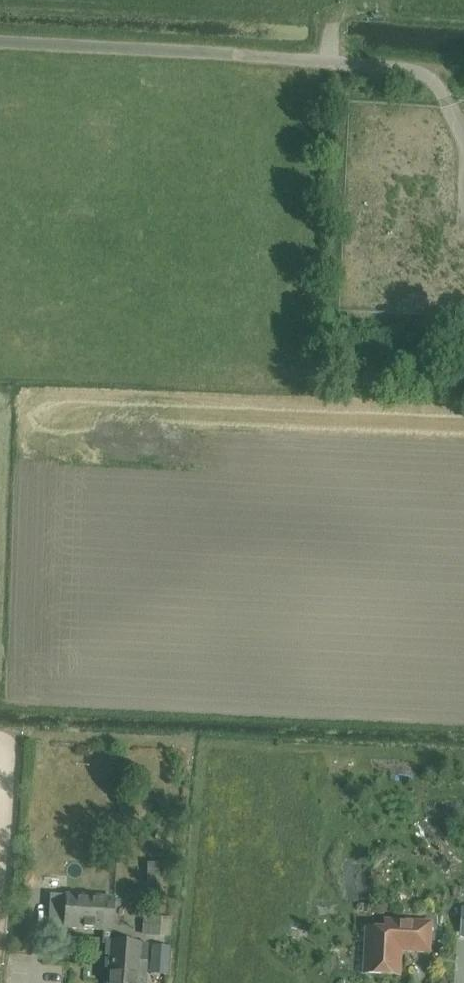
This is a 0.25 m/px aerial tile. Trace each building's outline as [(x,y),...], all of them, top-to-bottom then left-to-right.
[(123,977),(128,978),(131,943),(111,942),(114,899),(67,895),(64,927),(104,930),(103,944),(106,944),(105,955),(110,956),(109,970),(105,970),(104,982),(123,982),(123,977)] [(142,934),(147,935),(160,936),(162,916),(144,915),(142,934)] [(429,950),(430,922),(385,920),(384,928),(366,927),(364,973),(399,974),(400,949),(429,950)] [(131,943),(128,978),(123,977),(123,982),(146,982),(149,945),(131,943)] [(168,976),(170,946),(152,945),(150,974),(168,976)]
